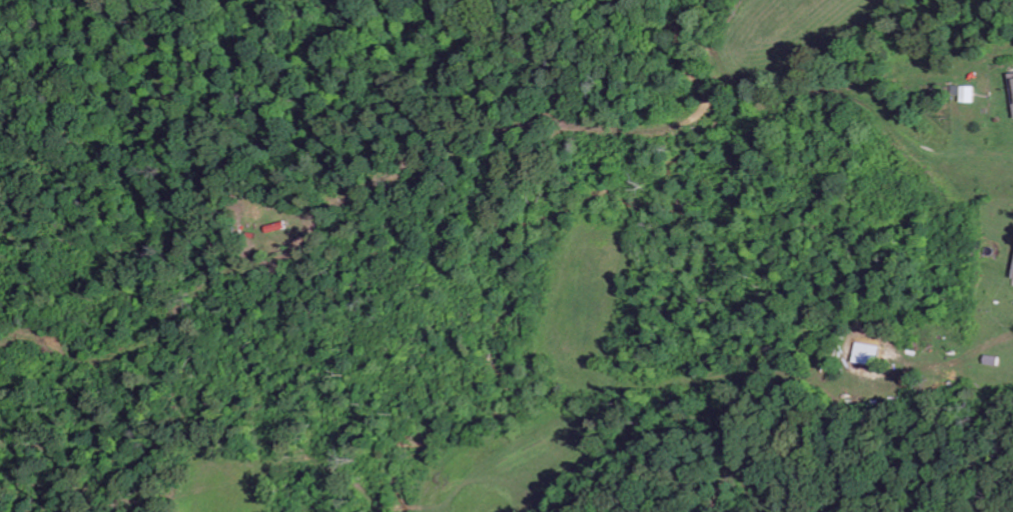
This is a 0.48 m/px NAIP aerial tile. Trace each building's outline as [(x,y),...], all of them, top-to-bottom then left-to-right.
[(881,364),(881,355),(859,354),(858,363),(881,364)]
